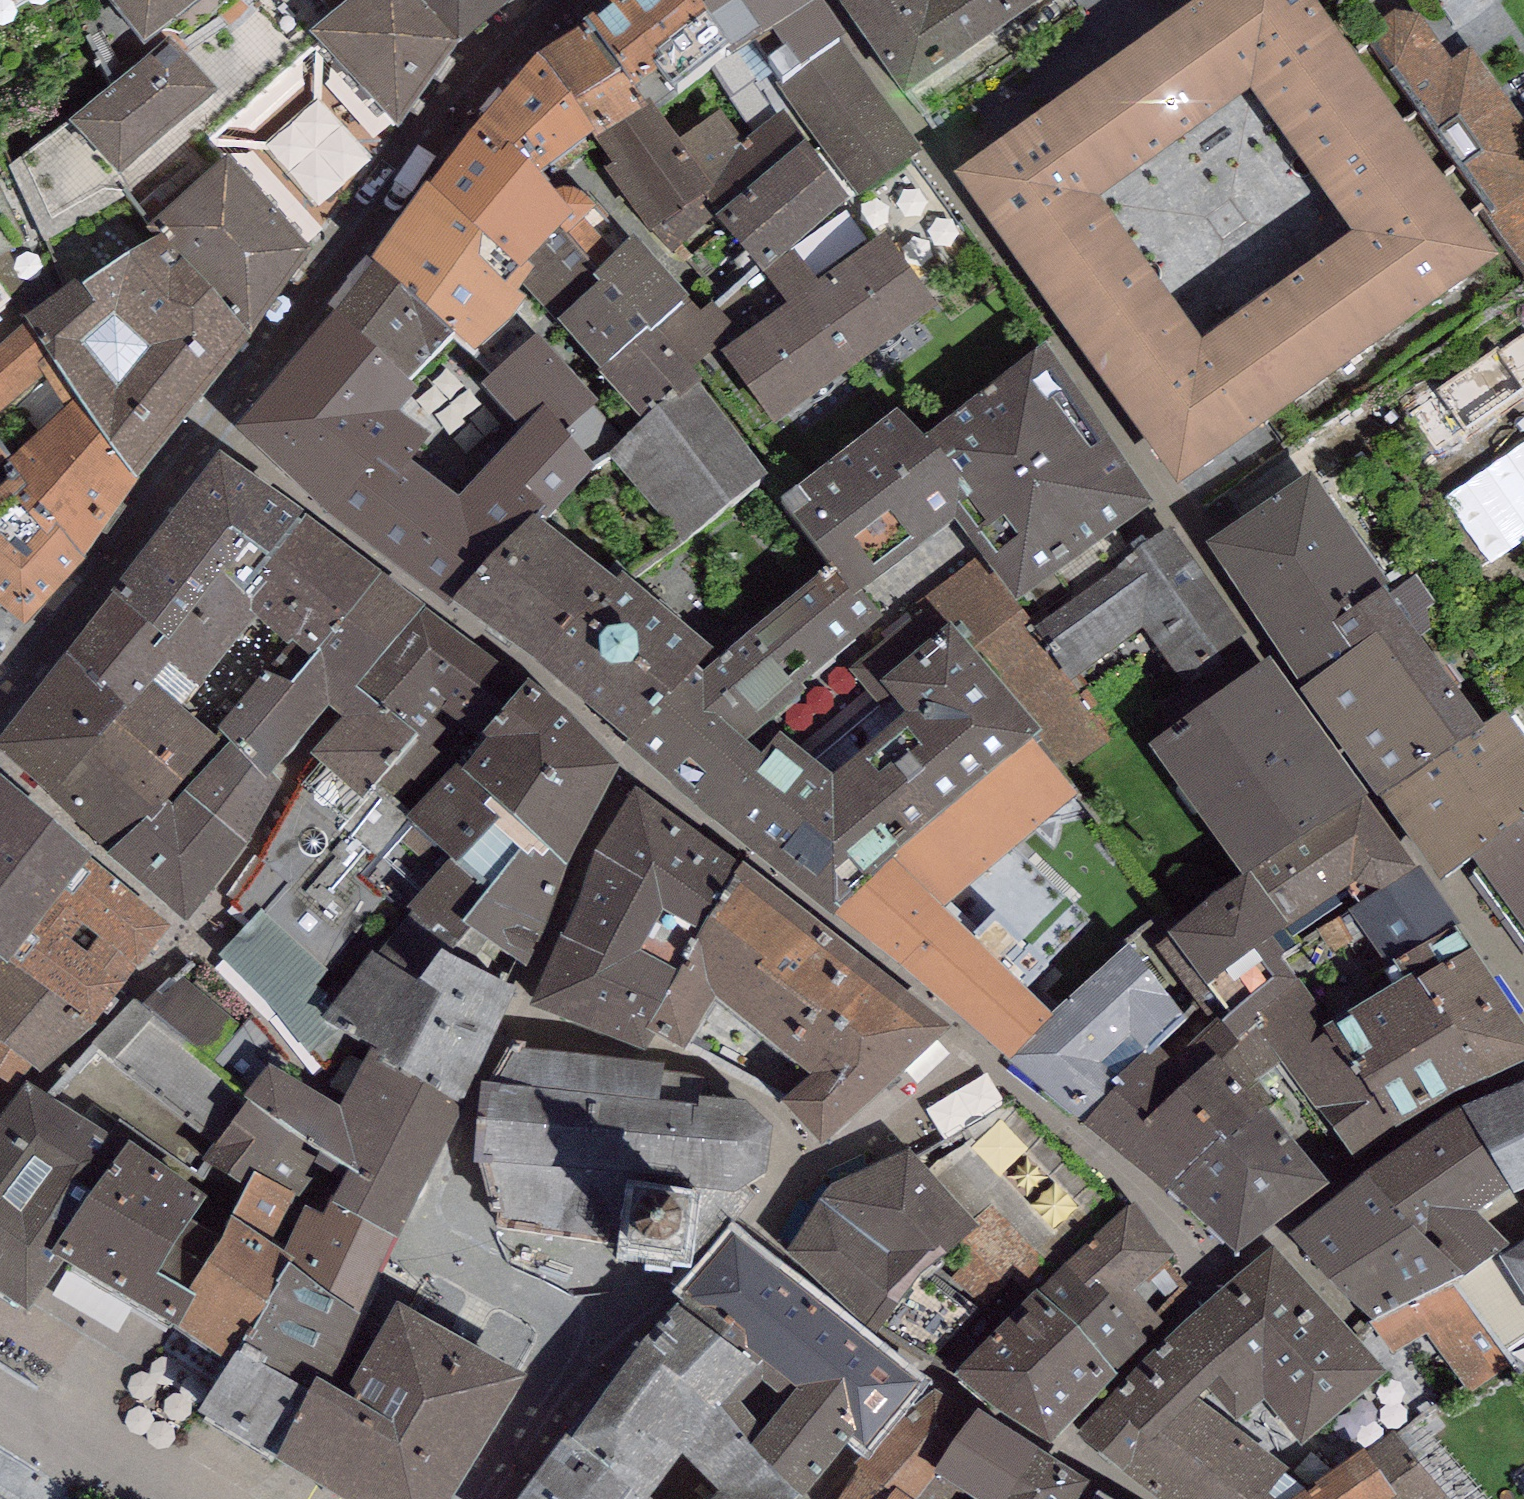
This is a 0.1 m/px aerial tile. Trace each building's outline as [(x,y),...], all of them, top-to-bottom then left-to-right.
[(145,31),(186,0),(119,0),(145,31)] [(430,0),(342,0),(312,25),(398,118),(462,32),(430,0)] [(462,32),(501,0),(430,0),(462,32)] [(539,41),(596,122),(591,123),(594,127),(646,92),(634,74),(657,59),(671,75),(729,31),(708,0),(592,0),(584,5),(590,13),(539,41)] [(729,31),(738,43),(753,32),(780,67),(843,25),(828,0),(708,0),(729,31)] [(901,87),(1034,0),(843,0),(901,87)] [(1181,475),(1302,388),(1496,249),(1317,0),(1190,0),(958,166),(1181,475)] [(1364,30),(1487,206),(1481,209),(1523,270),(1523,161),(1518,152),(1523,147),(1523,121),(1470,44),(1452,58),(1421,14),(1394,9),(1364,30)] [(924,145),(843,25),(780,67),(785,74),(773,81),(787,102),(850,195),(924,145)] [(88,92),(70,109),(89,127),(108,153),(121,171),(219,82),(172,34),(155,44),(133,63),(119,73),(100,80),(88,92)] [(596,122),(539,41),(476,119),(498,143),(509,132),(542,160),(591,123),(596,122)] [(646,92),(594,127),(614,155),(600,164),(645,228),(670,248),(717,210),(701,186),(712,179),(705,168),(679,130),(651,89),(646,92)] [(745,136),(705,168),(712,179),(701,186),(717,210),(761,266),(793,241),(850,195),(787,102),(745,136)] [(720,103),(679,130),(705,168),(745,136),(720,103)] [(498,143),(476,119),(431,173),(519,254),(526,248),(573,200),(565,190),(542,160),(509,132),(498,143)] [(147,216),(159,230),(251,327),(313,246),(228,147),(147,216)] [(428,169),(371,247),(376,252),(474,340),(528,285),(520,274),(536,257),(526,248),(519,254),(431,173),(428,169)] [(528,285),(554,313),(599,273),(592,265),(626,233),(593,199),(596,197),(582,184),(573,179),(565,190),(573,200),(526,248),(536,257),(520,274),(528,285)] [(793,241),(761,266),(789,297),(720,343),(771,421),(940,301),(886,225),(817,273),(793,241)] [(634,226),(626,233),(592,265),(599,273),(554,313),(597,360),(647,315),(651,319),(685,289),(688,286),(634,226)] [(22,310),(28,319),(80,390),(142,472),(251,327),(159,230),(22,310)] [(474,340),(376,252),(333,302),(419,381),(397,404),(429,425),(440,433),(482,377),(494,360),(474,340)] [(9,291),(0,278),(0,299),(9,291)] [(597,360),(595,362),(641,416),(606,447),(683,538),(768,467),(698,377),(703,373),(692,362),(731,332),(739,326),(711,296),(701,304),(685,289),(651,319),(647,315),(597,360)] [(235,417),(328,505),(374,449),(398,469),(410,452),(429,425),(397,404),(419,381),(333,302),(235,417)] [(0,341),(0,444),(8,453),(80,390),(28,319),(0,341)] [(494,360),(482,377),(522,421),(543,398),(564,422),(599,395),(540,323),(494,360)] [(902,398),(782,488),(832,554),(856,586),(955,511),(969,529),(1018,595),(1159,490),(1114,431),(1045,339),(924,429),(902,398)] [(80,390),(8,453),(87,549),(142,472),(80,390)] [(564,422),(543,398),(522,421),(458,488),(410,452),(398,469),(374,449),(328,505),(447,600),(455,592),(536,502),(548,514),(594,459),(564,422)] [(235,592),(307,506),(217,442),(111,582),(115,586),(212,663),(256,609),(235,592)] [(0,444),(0,595),(25,616),(87,549),(8,453),(0,444)] [(1310,462),(1207,534),(1303,678),(1407,607),(1310,462)] [(553,672),(627,577),(548,514),(536,502),(455,592),(553,672)] [(381,568),(307,506),(235,592),(256,609),(288,636),(291,633),(312,650),(381,568)] [(1119,563),(1034,622),(1071,675),(1142,627),(1182,686),(1252,638),(1170,520),(1115,557),(1119,563)] [(856,586),(832,554),(723,648),(697,666),(626,733),(623,738),(719,817),(832,909),(835,906),(892,849),(1033,732),(1042,724),(950,615),(919,643),(881,673),(891,685),(907,707),(829,767),(791,732),(782,722),(759,745),(745,733),(807,681),(800,676),(884,610),(856,586)] [(355,680),(422,597),(381,568),(312,650),(290,677),(268,663),(216,721),(221,725),(233,734),(268,768),(328,698),(335,704),(342,710),(311,747),(322,757),(302,779),(345,817),(366,792),(362,788),(370,780),(419,726),(360,682),(358,681),(355,680)] [(636,572),(627,577),(553,672),(626,733),(697,666),(723,648),(636,572)] [(212,663),(115,586),(64,650),(123,697),(128,701),(149,675),(182,701),(212,663)] [(525,674),(426,603),(360,682),(419,726),(370,780),(406,810),(525,674)] [(1407,607),(1303,678),(1301,680),(1379,788),(1482,716),(1407,607)] [(902,622),(850,664),(876,697),(891,685),(881,673),(919,643),(902,622)] [(1273,649),(1149,734),(1243,869),(1249,865),(1364,786),(1367,784),(1273,649)] [(64,650),(0,727),(0,756),(43,794),(123,697),(64,650)] [(622,755),(529,670),(525,674),(406,810),(415,817),(361,873),(387,894),(441,937),(516,980),(524,958),(542,928),(568,855),(622,755)] [(188,778),(233,734),(221,725),(215,731),(182,701),(149,675),(128,701),(123,697),(43,794),(104,849),(146,809),(152,816),(188,778)] [(1523,813),(1523,729),(1504,700),(1482,716),(1379,788),(1439,873),(1472,849),(1523,813)] [(1079,788),(1033,732),(892,849),(944,900),(1079,788)] [(233,734),(188,778),(152,816),(146,809),(104,849),(187,918),(249,837),(280,776),(268,768),(233,734)] [(0,762),(0,945),(7,951),(87,850),(93,842),(41,796),(0,762)] [(345,817),(302,779),(259,854),(263,858),(232,901),(250,915),(219,950),(227,958),(214,968),(263,1012),(301,1055),(323,1039),(346,1051),(355,1031),(322,1013),(332,999),(315,983),(387,894),(361,873),(415,817),(406,810),(370,780),(362,788),(366,792),(345,817)] [(739,859),(637,780),(595,842),(561,925),(638,951),(641,944),(681,960),(707,906),(739,859)] [(1364,786),(1249,865),(1286,917),(1300,938),(1349,910),(1419,863),(1364,786)] [(1472,849),(1523,922),(1523,813),(1472,849)] [(944,900),(892,849),(835,906),(1010,1053),(1053,1007),(1027,982),(1051,957),(996,903),(972,928),(944,900)] [(171,919),(87,850),(7,951),(92,1016),(171,919)] [(951,1020),(741,854),(739,859),(707,906),(681,960),(641,1040),(677,1054),(715,997),(807,1064),(776,1093),(822,1135),(951,1020)] [(1419,863),(1349,910),(1399,971),(1413,962),(1417,968),(1476,942),(1419,863)] [(1173,929),(1139,951),(1188,1013),(1214,1046),(1264,1100),(1329,1176),(1396,1121),(1322,1018),(1329,1013),(1279,949),(1287,944),(1272,927),(1286,917),(1249,865),(1243,869),(1166,922),(1173,929)] [(523,1007),(641,1040),(681,960),(641,944),(638,951),(561,925),(523,1007)] [(516,980),(441,937),(419,973),(369,945),(332,999),(322,1013),(355,1031),(461,1097),(516,980)] [(1053,1007),(1010,1053),(1084,1116),(1088,1112),(1083,1109),(1146,1045),(1150,1049),(1158,1040),(1188,1013),(1139,951),(1129,938),(1053,1007)] [(1417,968),(1490,1071),(1523,1056),(1523,1014),(1476,942),(1417,968)] [(0,945),(0,1039),(27,1056),(48,1070),(98,1020),(92,1016),(7,951),(0,945)] [(135,995),(47,1088),(125,1138),(129,1131),(192,1176),(205,1156),(247,1093),(243,1088),(268,1056),(247,1038),(260,1020),(192,956),(141,1000),(135,995)] [(1399,971),(1329,1013),(1322,1018),(1396,1121),(1442,1093),(1490,1071),(1417,968),(1413,962),(1399,971)] [(284,1064),(268,1056),(243,1088),(247,1093),(205,1156),(245,1181),(253,1164),(308,1196),(305,1199),(323,1210),(332,1195),(395,1230),(399,1231),(411,1205),(465,1099),(461,1097),(355,1031),(346,1051),(327,1091),(284,1064)] [(0,1039),(0,1089),(27,1056),(0,1039)] [(640,1056),(519,1040),(484,1072),(475,1155),(499,1223),(606,1236),(608,1223),(629,1225),(632,1198),(635,1172),(661,1175),(688,1178),(685,1206),(682,1230),(680,1253),(695,1256),(755,1193),(766,1167),(773,1117),(747,1091),(698,1088),(699,1074),(640,1056)] [(1264,1100),(1214,1046),(1193,1067),(1158,1040),(1150,1049),(1146,1045),(1083,1109),(1088,1112),(1084,1116),(1168,1187),(1170,1184),(1223,1129),(1264,1100)] [(1463,1099),(1514,1181),(1523,1177),(1523,1073),(1463,1099)] [(26,1075),(0,1109),(0,1284),(27,1303),(58,1260),(65,1250),(51,1243),(125,1138),(47,1088),(26,1075)] [(1015,1097),(913,1151),(973,1216),(931,1264),(1002,1319),(1037,1283),(1125,1204),(1015,1097)] [(1463,1099),(1362,1165),(1465,1265),(1509,1237),(1478,1204),(1514,1181),(1463,1099)] [(1329,1176),(1264,1100),(1223,1129),(1170,1184),(1235,1247),(1329,1176)] [(129,1131),(125,1138),(51,1243),(65,1250),(58,1260),(169,1326),(171,1323),(195,1285),(187,1279),(219,1230),(188,1211),(206,1186),(192,1176),(129,1131)] [(913,1151),(908,1145),(833,1179),(785,1249),(878,1325),(931,1264),(973,1216),(913,1151)] [(308,1196),(253,1164),(245,1181),(232,1210),(294,1249),(291,1254),(359,1304),(395,1230),(332,1195),(323,1210),(305,1199),(308,1196)] [(1465,1265),(1362,1165),(1289,1223),(1372,1310),(1451,1271),(1465,1265)] [(661,1175),(635,1172),(632,1198),(629,1225),(682,1230),(685,1206),(688,1178),(661,1175)] [(1175,1250),(1133,1196),(1125,1204),(1037,1283),(1118,1367),(1196,1291),(1167,1257),(1175,1250)] [(294,1249),(232,1210),(219,1230),(187,1279),(195,1285),(171,1323),(225,1357),(197,1403),(270,1448),(315,1349),(336,1357),(359,1304),(291,1254),(294,1249)] [(917,1375),(734,1231),(679,1295),(759,1357),(762,1353),(798,1377),(856,1424),(853,1429),(865,1438),(917,1375)] [(1499,1248),(1523,1286),(1523,1232),(1499,1248)] [(1272,1240),(1219,1288),(1141,1359),(1067,1444),(1106,1468),(1145,1498),(1284,1498),(1306,1484),(1283,1468),(1289,1464),(1195,1391),(1206,1383),(1237,1417),(1265,1397),(1301,1440),(1388,1364),(1272,1240)] [(931,1264),(878,1325),(948,1375),(1052,1439),(1118,1367),(1037,1283),(1002,1319),(931,1264)] [(1514,1363),(1451,1271),(1372,1310),(1364,1317),(1394,1355),(1425,1333),(1474,1396),(1514,1363)] [(276,1449),(361,1498),(445,1498),(526,1364),(397,1293),(348,1376),(318,1361),(276,1449)] [(679,1295),(676,1293),(637,1339),(718,1396),(759,1357),(679,1295)] [(718,1396),(637,1339),(577,1420),(570,1416),(561,1429),(649,1490),(683,1443),(718,1396)] [(718,1396),(728,1407),(761,1374),(785,1393),(798,1377),(762,1353),(759,1357),(718,1396)] [(798,1377),(785,1393),(754,1434),(728,1407),(718,1396),(683,1443),(721,1483),(707,1498),(788,1498),(799,1487),(803,1491),(856,1424),(798,1377)] [(934,1464),(972,1403),(935,1383),(855,1459),(858,1461),(893,1486),(895,1482),(916,1497),(938,1467),(934,1464)] [(974,1401),(972,1403),(934,1464),(938,1467),(988,1498),(1000,1498),(1037,1440),(974,1401)] [(649,1490),(561,1429),(511,1498),(658,1498),(649,1490)] [(1037,1440),(1000,1498),(1074,1498),(1090,1474),(1037,1440)] [(1399,1490),(1365,1441),(1306,1484),(1284,1498),(1386,1498),(1399,1490)] [(858,1461),(834,1498),(883,1498),(893,1486),(858,1461)] [(883,1498),(987,1498),(988,1498),(938,1467),(916,1497),(895,1482),(893,1486),(883,1498)]
